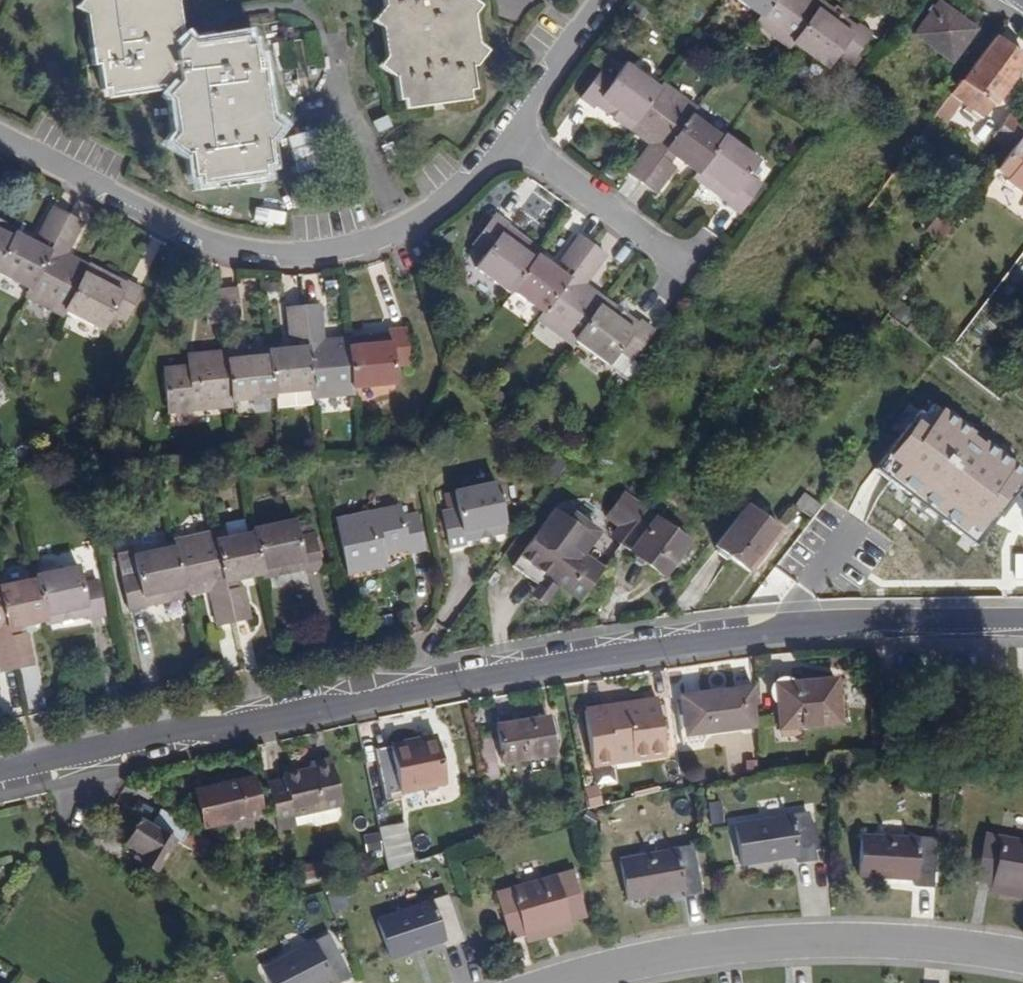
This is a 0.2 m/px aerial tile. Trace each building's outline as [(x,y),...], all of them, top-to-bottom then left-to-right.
[(101,46),(96,47),(98,65),(104,64),(107,89),(123,87),(124,92),(169,85),(180,95),(189,144),(190,156),(195,155),(198,177),(212,175),(214,181),(261,173),(261,167),(276,165),(268,117),(264,88),(270,87),(269,81),(267,68),(261,69),(258,45),(243,47),(242,42),(198,49),(182,37),(175,0),(93,0),(101,46)] [(389,19),(401,96),(416,94),(418,99),(463,93),(462,88),(477,85),(472,51),(476,49),(470,7),(466,8),(465,0),(386,0),(389,19)] [(764,10),(772,0),(750,0),(764,10)] [(764,10),(758,19),(792,42),(793,39),(822,0),(772,0),(764,10)] [(856,24),(823,0),(822,0),(793,39),(828,63),(838,51),(850,59),(871,31),(859,22),(856,24)] [(945,66),(970,31),(930,3),(904,38),(945,66)] [(1022,59),(1022,46),(996,27),(991,33),(953,84),(962,90),(986,108),(1022,59)] [(598,98),(600,96),(635,120),(664,81),(629,56),(619,68),(608,60),(586,90),(598,98)] [(634,163),(646,172),(665,146),(672,136),(693,108),(699,99),(667,76),(664,81),(635,120),(650,132),(652,128),(658,133),(647,148),(645,147),(634,163)] [(938,104),(947,110),(962,90),(953,84),(944,96),(938,104)] [(1003,130),(1017,141),(1022,132),(1022,108),(1021,106),(1003,130)] [(676,147),(702,165),(726,131),(693,108),(672,136),(680,142),(676,147)] [(764,155),(728,129),(726,131),(702,165),(699,169),(734,195),(732,199),(743,207),(765,177),(754,169),(764,155)] [(1022,185),(1022,132),(1017,141),(1012,146),(999,163),(1011,172),(1009,174),(1022,185)] [(661,182),(679,156),(665,146),(646,172),(661,182)] [(933,222),(947,233),(961,215),(947,204),(933,222)] [(61,208),(47,235),(58,242),(72,214),(61,208)] [(482,259),(517,285),(520,281),(543,249),(546,245),(512,220),(513,215),(504,209),(482,238),(492,246),(482,259)] [(89,222),(72,214),(58,242),(50,259),(34,290),(31,296),(67,315),(70,309),(93,265),(77,257),(75,260),(69,257),(76,244),(78,244),(89,222)] [(5,260),(19,234),(21,229),(0,219),(0,271),(5,260)] [(587,231),(569,255),(580,263),(597,238),(587,231)] [(47,248),(19,234),(5,260),(0,271),(0,272),(34,290),(50,259),(44,256),(47,248)] [(612,249),(597,238),(580,263),(570,277),(551,303),(544,312),(579,336),(582,332),(611,291),(595,280),(592,283),(588,280),(599,265),(601,266),(612,249)] [(566,274),(570,268),(543,249),(520,281),(551,303),(570,277),(566,274)] [(133,285),(93,265),(70,309),(110,329),(116,315),(130,322),(147,290),(134,283),(133,285)] [(245,318),(242,287),(226,289),(230,320),(245,318)] [(211,291),(215,322),(230,320),(226,289),(211,291)] [(647,314),(645,316),(611,291),(582,332),(616,356),(624,345),(636,354),(659,323),(647,314)] [(359,392),(359,388),(354,338),(336,340),(337,344),(329,345),(327,326),(330,326),(327,303),(309,305),(317,387),(318,396),(359,392)] [(300,337),(301,347),(275,350),(280,391),(317,387),(309,305),(294,306),(298,337),(300,337)] [(396,330),(396,333),(354,338),(359,388),(401,384),(400,376),(415,374),(410,328),(396,330)] [(280,397),(280,391),(275,350),(274,346),(233,351),(236,381),(238,401),(280,397)] [(200,409),(200,405),(238,401),(236,381),(233,351),(201,354),(203,370),(196,371),(195,366),(170,369),(175,412),(200,409)] [(9,386),(0,375),(0,394),(9,386)] [(934,405),(883,469),(986,550),(1022,503),(1022,475),(934,405)] [(474,538),(515,528),(503,479),(461,490),(465,507),(450,510),(458,545),(474,541),(474,538)] [(830,501),(816,527),(828,534),(843,508),(830,501)] [(426,513),(413,516),(409,502),(384,508),(385,514),(348,522),(359,571),(391,564),(389,552),(393,550),(394,554),(419,548),(420,551),(434,548),(426,513)] [(615,553),(640,519),(620,504),(604,525),(616,533),(605,545),(615,553)] [(672,582),(698,548),(658,517),(632,551),(672,582)] [(303,518),(260,528),(261,530),(270,572),(271,576),(313,567),(314,570),(329,567),(322,532),(307,536),(303,518)] [(796,540),(806,526),(796,518),(786,532),(796,540)] [(565,525),(561,530),(547,520),(535,537),(505,579),(531,598),(530,601),(541,609),(550,596),(573,612),(595,582),(575,567),(591,544),(565,525)] [(224,624),(240,620),(234,591),(230,573),(222,539),(220,528),(180,537),(181,543),(192,593),(210,589),(209,584),(216,582),(220,597),(218,598),(224,624)] [(242,578),(270,572),(261,530),(222,539),(230,573),(240,571),(242,578)] [(736,530),(706,570),(729,587),(759,547),(736,530)] [(786,557),(796,566),(816,544),(806,535),(786,557)] [(152,605),(152,602),(192,593),(181,543),(140,552),(145,571),(130,574),(137,608),(152,605)] [(740,596),(770,555),(759,547),(729,587),(740,596)] [(43,578),(53,620),(54,626),(95,617),(97,620),(112,616),(104,581),(89,585),(84,569),(43,578)] [(6,672),(23,668),(17,638),(13,620),(6,588),(3,577),(0,578),(0,632),(1,632),(5,649),(2,650),(6,672)] [(21,618),(23,627),(53,620),(43,578),(6,588),(13,620),(21,618)] [(258,616),(252,587),(234,591),(240,620),(258,616)] [(39,664),(32,635),(17,638),(23,668),(39,664)] [(38,667),(22,669),(30,711),(46,708),(38,667)] [(784,710),(833,704),(829,669),(780,675),(784,710)] [(697,728),(753,721),(749,685),(693,692),(697,728)] [(661,744),(675,742),(668,693),(616,700),(616,706),(596,709),(602,757),(624,754),(623,747),(661,741),(661,744)] [(616,700),(595,703),(596,709),(616,706),(616,700)] [(514,747),(555,741),(550,711),(508,718),(514,747)] [(405,788),(453,779),(445,733),(397,742),(405,788)] [(480,737),(483,771),(499,769),(495,735),(480,737)] [(624,754),(676,747),(675,742),(661,744),(661,741),(623,747),(624,754)] [(337,797),(341,795),(331,750),(310,756),(311,759),(283,766),(284,770),(267,774),(276,820),(294,816),(292,807),(306,803),(309,812),(309,814),(314,818),(336,813),(340,807),(337,797)] [(216,808),(261,798),(255,768),(209,778),(216,808)] [(294,816),(309,812),(306,803),(292,807),(294,816)] [(803,861),(822,857),(815,807),(742,819),(747,860),(802,852),(803,861)] [(380,827),(390,869),(417,863),(408,821),(380,827)] [(159,884),(179,850),(135,824),(121,848),(143,860),(137,871),(159,884)] [(940,886),(942,834),(870,831),(867,873),(922,875),(922,886),(940,886)] [(968,837),(961,886),(979,889),(978,891),(1022,898),(1022,897),(1022,845),(968,837)] [(683,898),(702,896),(695,846),(620,857),(626,896),(681,887),(683,898)] [(317,886),(324,884),(319,869),(313,872),(317,886)] [(571,878),(569,870),(562,872),(490,894),(505,937),(518,932),(566,917),(582,912),(571,878)] [(304,891),(317,886),(313,872),(300,876),(304,891)] [(1022,904),(1022,898),(978,891),(978,897),(1022,904)] [(439,950),(457,943),(439,897),(371,924),(385,960),(435,942),(439,950)] [(521,940),(569,925),(566,917),(518,932),(521,940)] [(357,982),(335,938),(267,971),(273,982),(334,982),(337,981),(338,982),(355,982),(357,982)]
